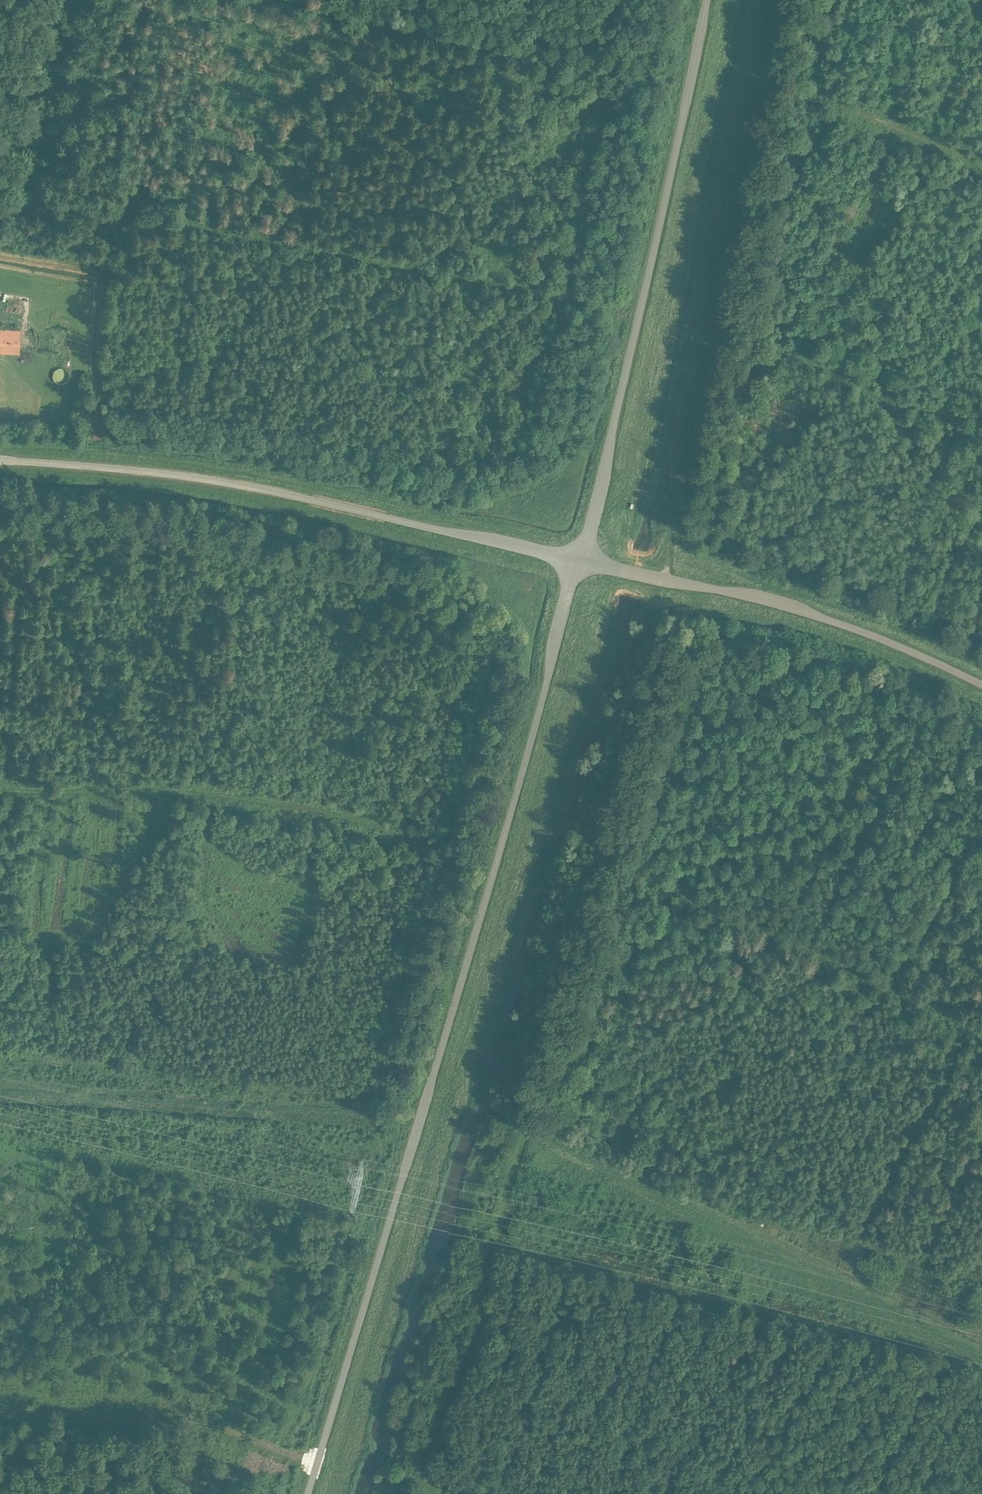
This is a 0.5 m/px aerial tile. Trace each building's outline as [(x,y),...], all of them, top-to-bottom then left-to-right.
[(20,330),(0,329),(0,352),(19,353),(20,330)]
